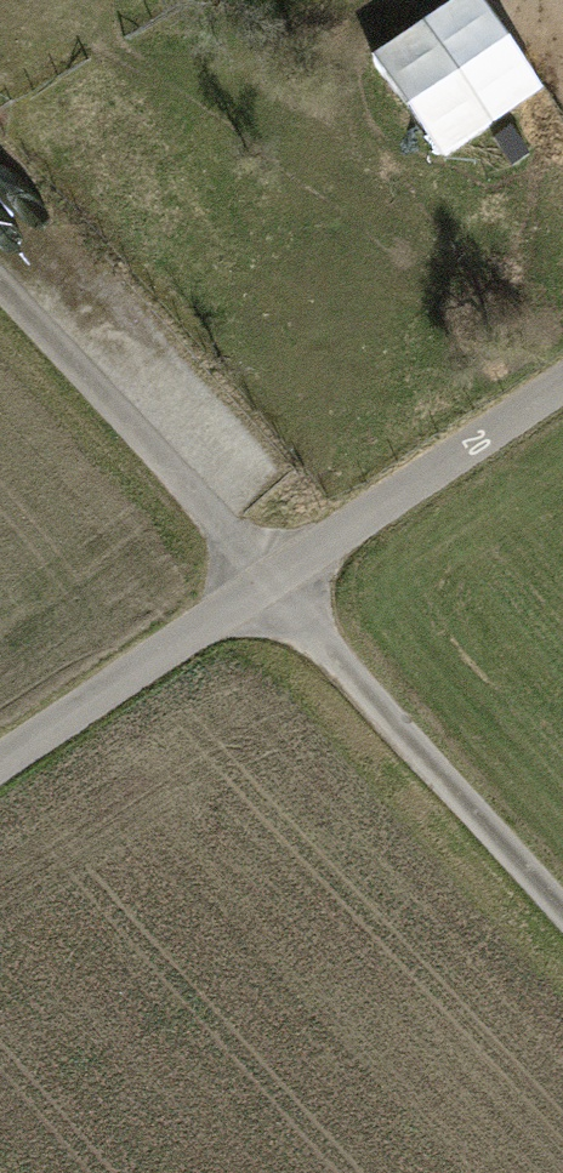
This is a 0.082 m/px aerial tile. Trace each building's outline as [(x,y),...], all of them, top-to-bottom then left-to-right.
[(375,49),(447,150),(554,74),(501,0),(444,0),(375,49)]
